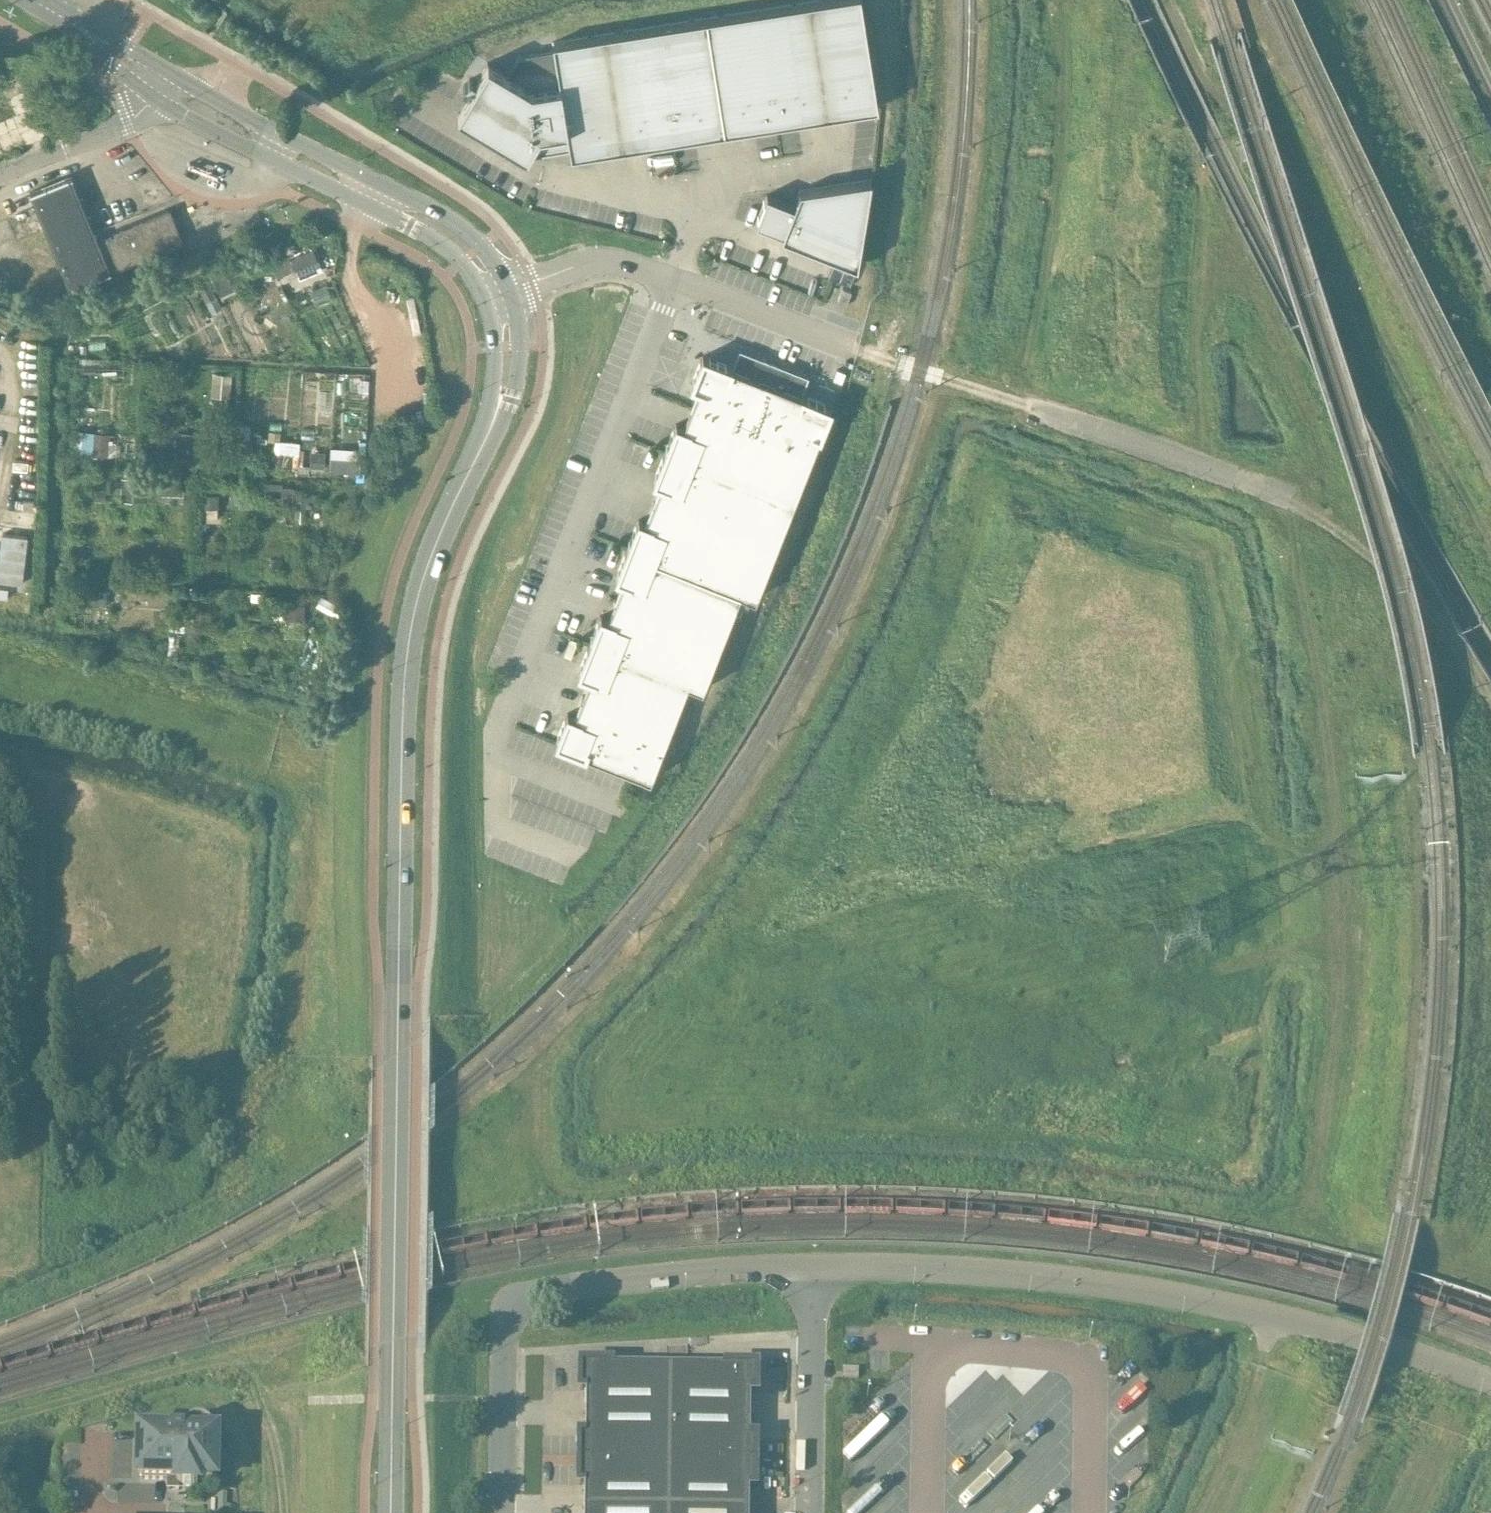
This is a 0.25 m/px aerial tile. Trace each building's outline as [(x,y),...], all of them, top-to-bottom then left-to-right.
[(487,63),(456,114),(526,156),(530,149),(545,147),(547,147),(547,146),(561,144),(561,145),(563,145),(563,144),(568,143),(570,157),(573,156),(574,157),(576,156),(575,156),(669,141),(671,141),(675,140),(677,140),(771,125),(773,125),(773,124),(777,124),(779,124),(779,123),(872,109),(874,109),(874,108),(878,108),(877,104),(861,0),(815,0),(552,42),(553,49),(517,55),(506,74),(487,63)] [(1455,0),(1453,0),(1490,78),(1490,73),(1455,0)] [(10,114),(0,91),(0,118),(10,114)] [(69,287),(182,241),(169,210),(133,225),(112,233),(111,232),(107,234),(107,235),(97,239),(97,237),(74,182),(72,177),(72,176),(72,175),(29,192),(30,193),(31,193),(33,198),(34,201),(69,286),(68,286),(69,287)] [(799,190),(793,205),(766,194),(764,200),(763,200),(762,202),(763,202),(758,215),(757,215),(757,217),(755,223),(782,233),(780,237),(788,240),(788,241),(789,241),(790,241),(834,258),(834,259),(836,260),(836,259),(856,267),(857,267),(859,257),(871,178),(799,190)] [(846,305),(851,291),(842,288),(837,302),(844,305),(846,305)] [(557,739),(555,742),(559,744),(581,753),(581,752),(645,778),(649,779),(687,684),(702,690),(740,593),(755,599),(820,432),(821,432),(829,410),(830,406),(827,405),(827,404),(805,395),(805,396),(801,394),(808,376),(739,349),(732,367),(728,366),(728,365),(706,357),(702,356),(701,359),(700,359),(692,381),(691,385),(697,388),(690,405),(690,407),(682,426),(675,424),(674,427),(673,430),(665,448),(665,449),(663,455),(662,455),(655,474),(654,477),(653,481),(660,483),(645,522),(638,519),(636,523),(635,526),(628,544),(627,545),(628,545),(625,552),(625,551),(625,552),(617,571),(616,573),(617,574),(615,577),(622,580),(607,618),(600,616),(599,619),(598,619),(597,622),(590,641),(588,647),(587,647),(580,666),(579,669),(578,673),(589,677),(574,716),(567,713),(565,716),(564,719),(556,738),(557,739)] [(1472,592),(1470,593),(1490,626),(1490,628),(1490,624),(1472,592)] [(1466,640),(1446,607),(1444,608),(1464,642),(1485,677),(1490,686),(1490,683),(1487,676),(1466,640)] [(670,1415),(671,1367),(609,1366),(609,1365),(580,1365),(580,1391),(582,1391),(582,1390),(585,1390),(585,1414),(670,1415)] [(670,1415),(750,1416),(750,1392),(754,1392),(754,1393),(755,1393),(756,1367),(727,1367),(727,1368),(671,1367),(670,1415)] [(858,1379),(858,1369),(842,1368),(842,1379),(858,1379)] [(669,1463),(670,1415),(585,1414),(584,1437),(581,1437),(581,1436),(579,1436),(579,1462),(669,1463)] [(750,1439),(750,1416),(670,1415),(669,1463),(754,1464),(755,1438),(753,1438),(753,1439),(750,1439)] [(184,1428),(183,1430),(170,1430),(170,1434),(144,1434),(144,1431),(136,1431),(135,1461),(138,1461),(138,1471),(141,1471),(141,1479),(177,1480),(176,1485),(179,1485),(179,1486),(182,1486),(182,1487),(191,1487),(191,1486),(194,1486),(194,1485),(196,1485),(196,1480),(212,1480),(212,1471),(214,1472),(214,1469),(216,1469),(216,1467),(214,1467),(215,1449),(216,1448),(216,1447),(215,1447),(215,1444),(213,1444),(213,1435),(213,1433),(212,1431),(211,1429),(210,1427),(209,1425),(208,1424),(206,1422),(204,1421),(202,1420),(200,1420),(198,1420),(196,1420),(193,1420),(191,1421),(189,1422),(188,1423),(186,1424),(185,1426),(184,1428)] [(669,1509),(669,1463),(579,1462),(579,1485),(580,1485),(580,1484),(584,1484),(583,1508),(669,1509)] [(754,1487),(754,1464),(669,1463),(669,1509),(749,1510),(749,1486),(752,1487),(754,1487)]
